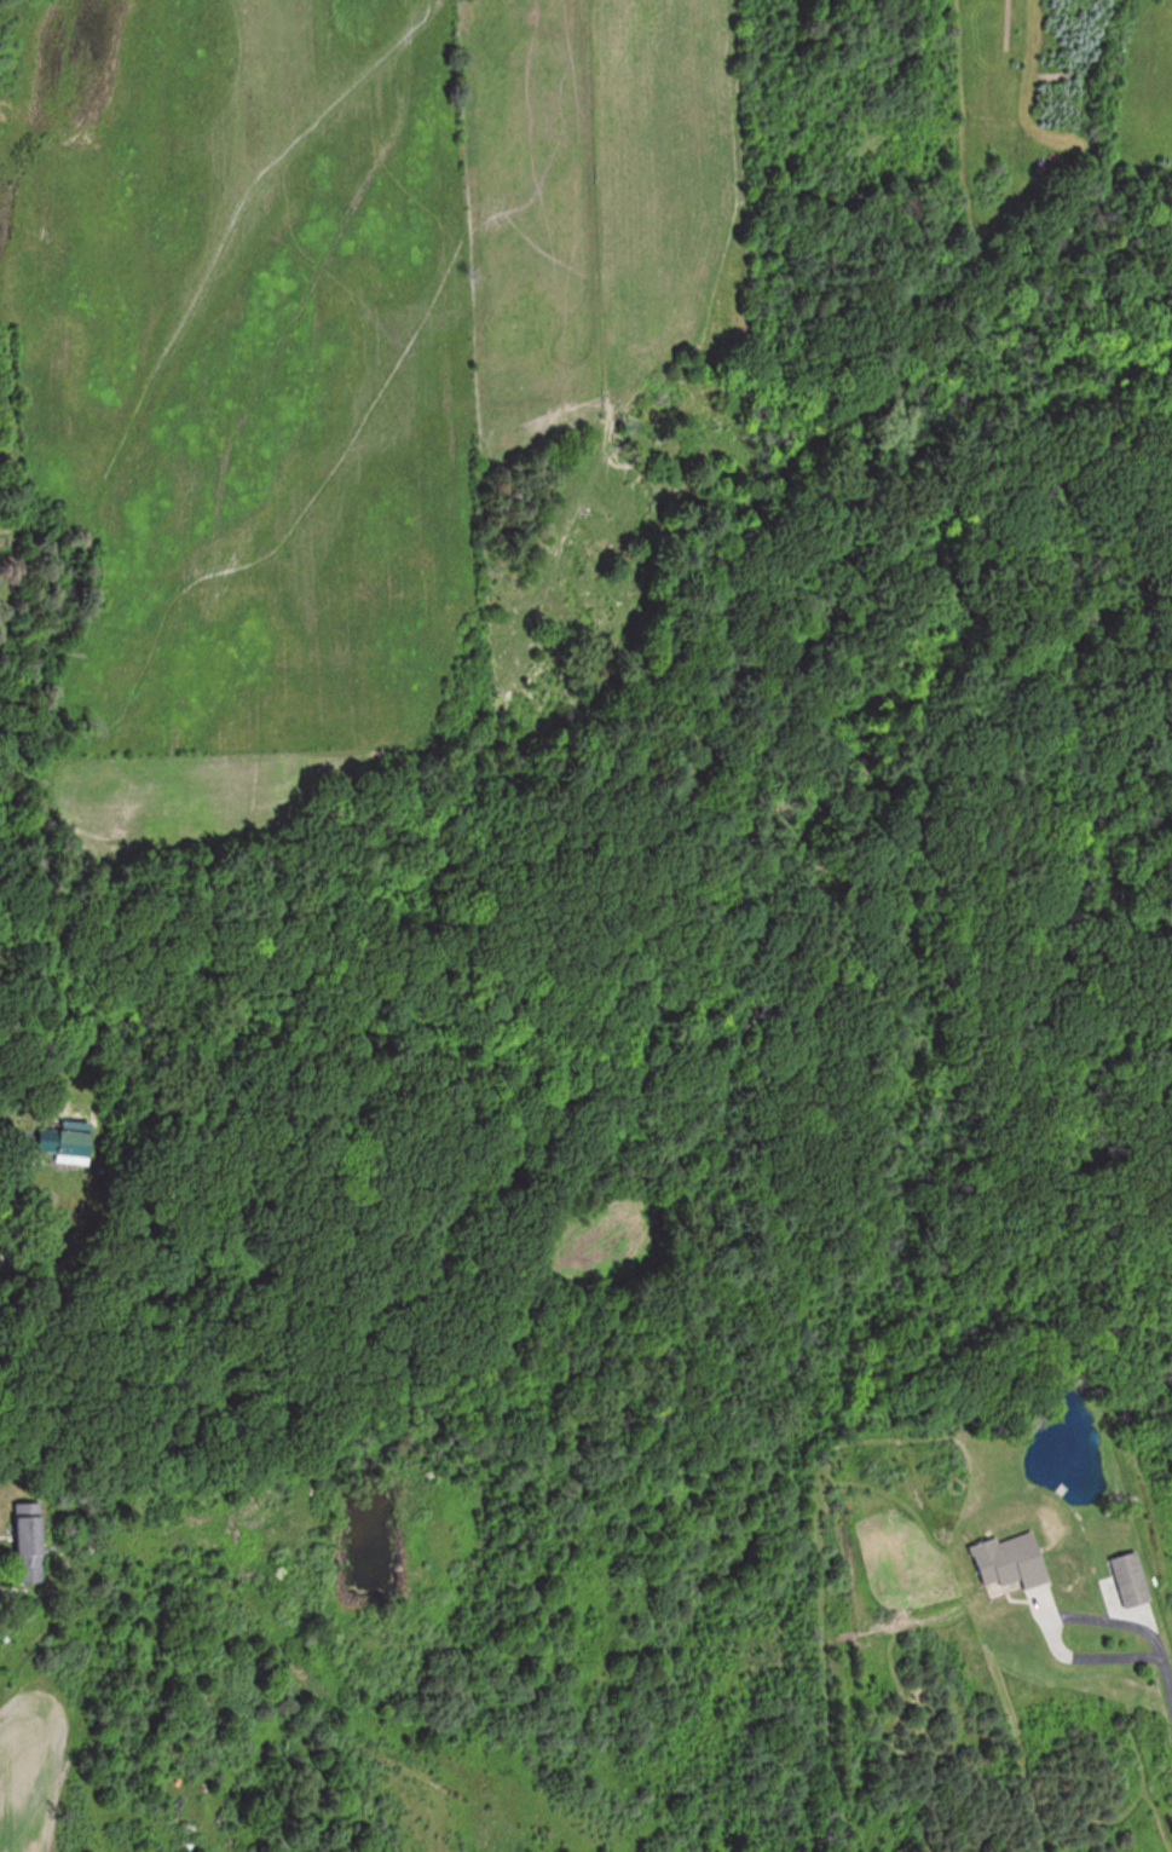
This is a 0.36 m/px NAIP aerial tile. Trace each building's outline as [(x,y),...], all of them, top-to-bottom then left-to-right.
[(57,1129),(34,1129),(34,1157),(85,1158),(85,1121),(57,1121),(57,1129)] [(44,1503),(15,1505),(19,1585),(49,1583),(44,1503)] [(1023,1579),(1027,1590),(1052,1582),(1036,1530),(999,1542),(998,1538),(969,1547),(984,1591),(1023,1579)] [(1152,1602),(1139,1552),(1109,1559),(1122,1610),(1152,1602)]
